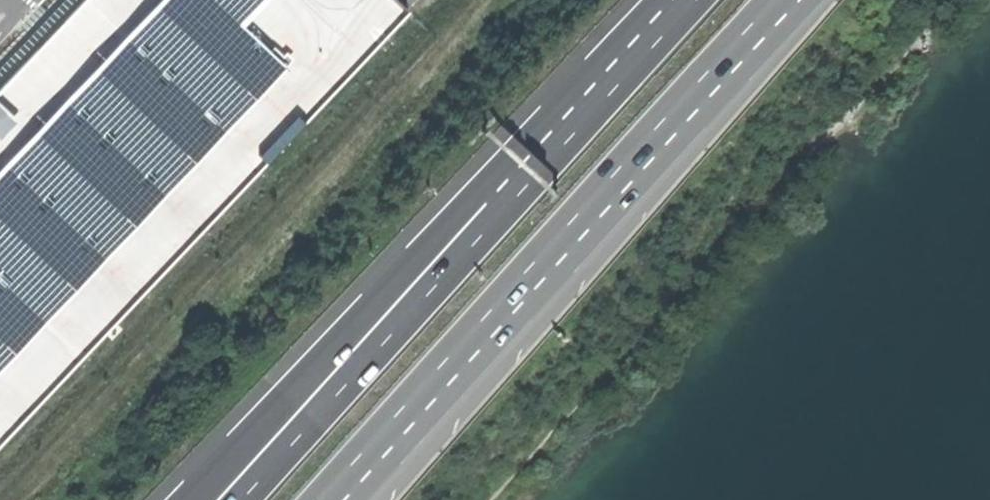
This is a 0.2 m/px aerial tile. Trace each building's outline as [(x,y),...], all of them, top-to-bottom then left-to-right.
[(0,92),(0,448),(409,13),(395,0),(87,0),(0,92)]
